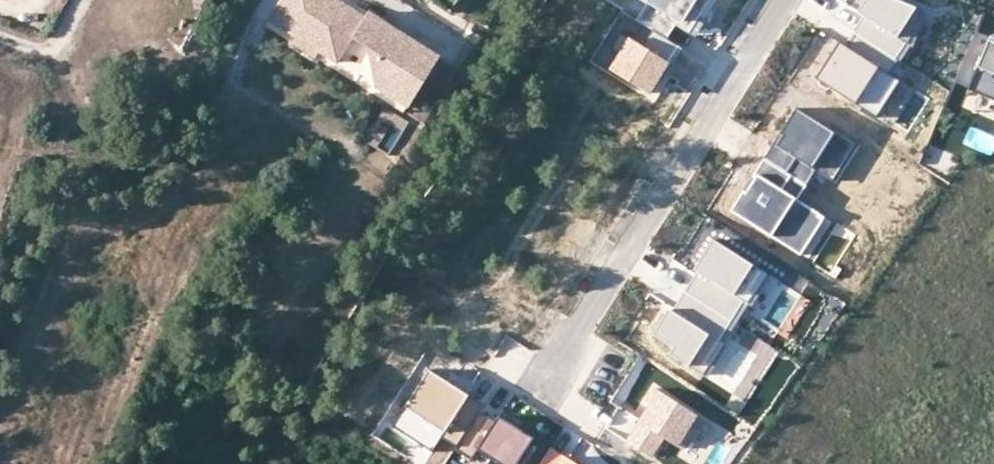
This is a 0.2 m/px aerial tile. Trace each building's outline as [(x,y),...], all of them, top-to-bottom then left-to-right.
[(277,6),(268,21),(336,62),(332,68),(392,104),(423,51),(422,44),(384,22),(381,27),(335,0),(313,0),(300,20),(277,6)] [(277,6),(300,20),(313,0),(280,0),(277,6)] [(452,13),(460,0),(431,0),(452,13)] [(680,23),(695,0),(645,0),(680,23)] [(894,0),(871,0),(861,13),(886,30),(873,47),(900,64),(910,49),(926,56),(943,19),(894,0)] [(368,9),(363,17),(381,27),(384,22),(385,20),(368,9)] [(670,62),(615,27),(596,57),(651,92),(670,62)] [(848,52),(841,47),(818,82),(880,122),(905,84),(892,76),(900,64),(873,47),(858,37),(848,52)] [(991,43),(971,90),(993,100),(993,44),(991,43)] [(438,54),(422,44),(423,51),(396,97),(392,104),(404,111),(438,54)] [(861,151),(791,110),(778,132),(783,135),(751,189),(747,188),(736,208),(759,221),(755,227),(798,252),(821,213),(806,204),(823,176),(840,187),(861,151)] [(784,285),(717,240),(703,261),(708,264),(672,317),(669,315),(656,334),(679,349),(675,355),(716,382),(741,344),(727,334),(745,308),(762,319),(784,285)] [(519,372),(527,344),(501,337),(493,364),(519,372)] [(468,396),(431,372),(396,428),(433,452),(468,396)] [(699,417),(661,394),(631,444),(654,458),(665,439),(680,448),(699,417)] [(490,408),(464,447),(488,463),(521,463),(537,440),(490,408)] [(551,449),(540,463),(574,463),(551,449)]
